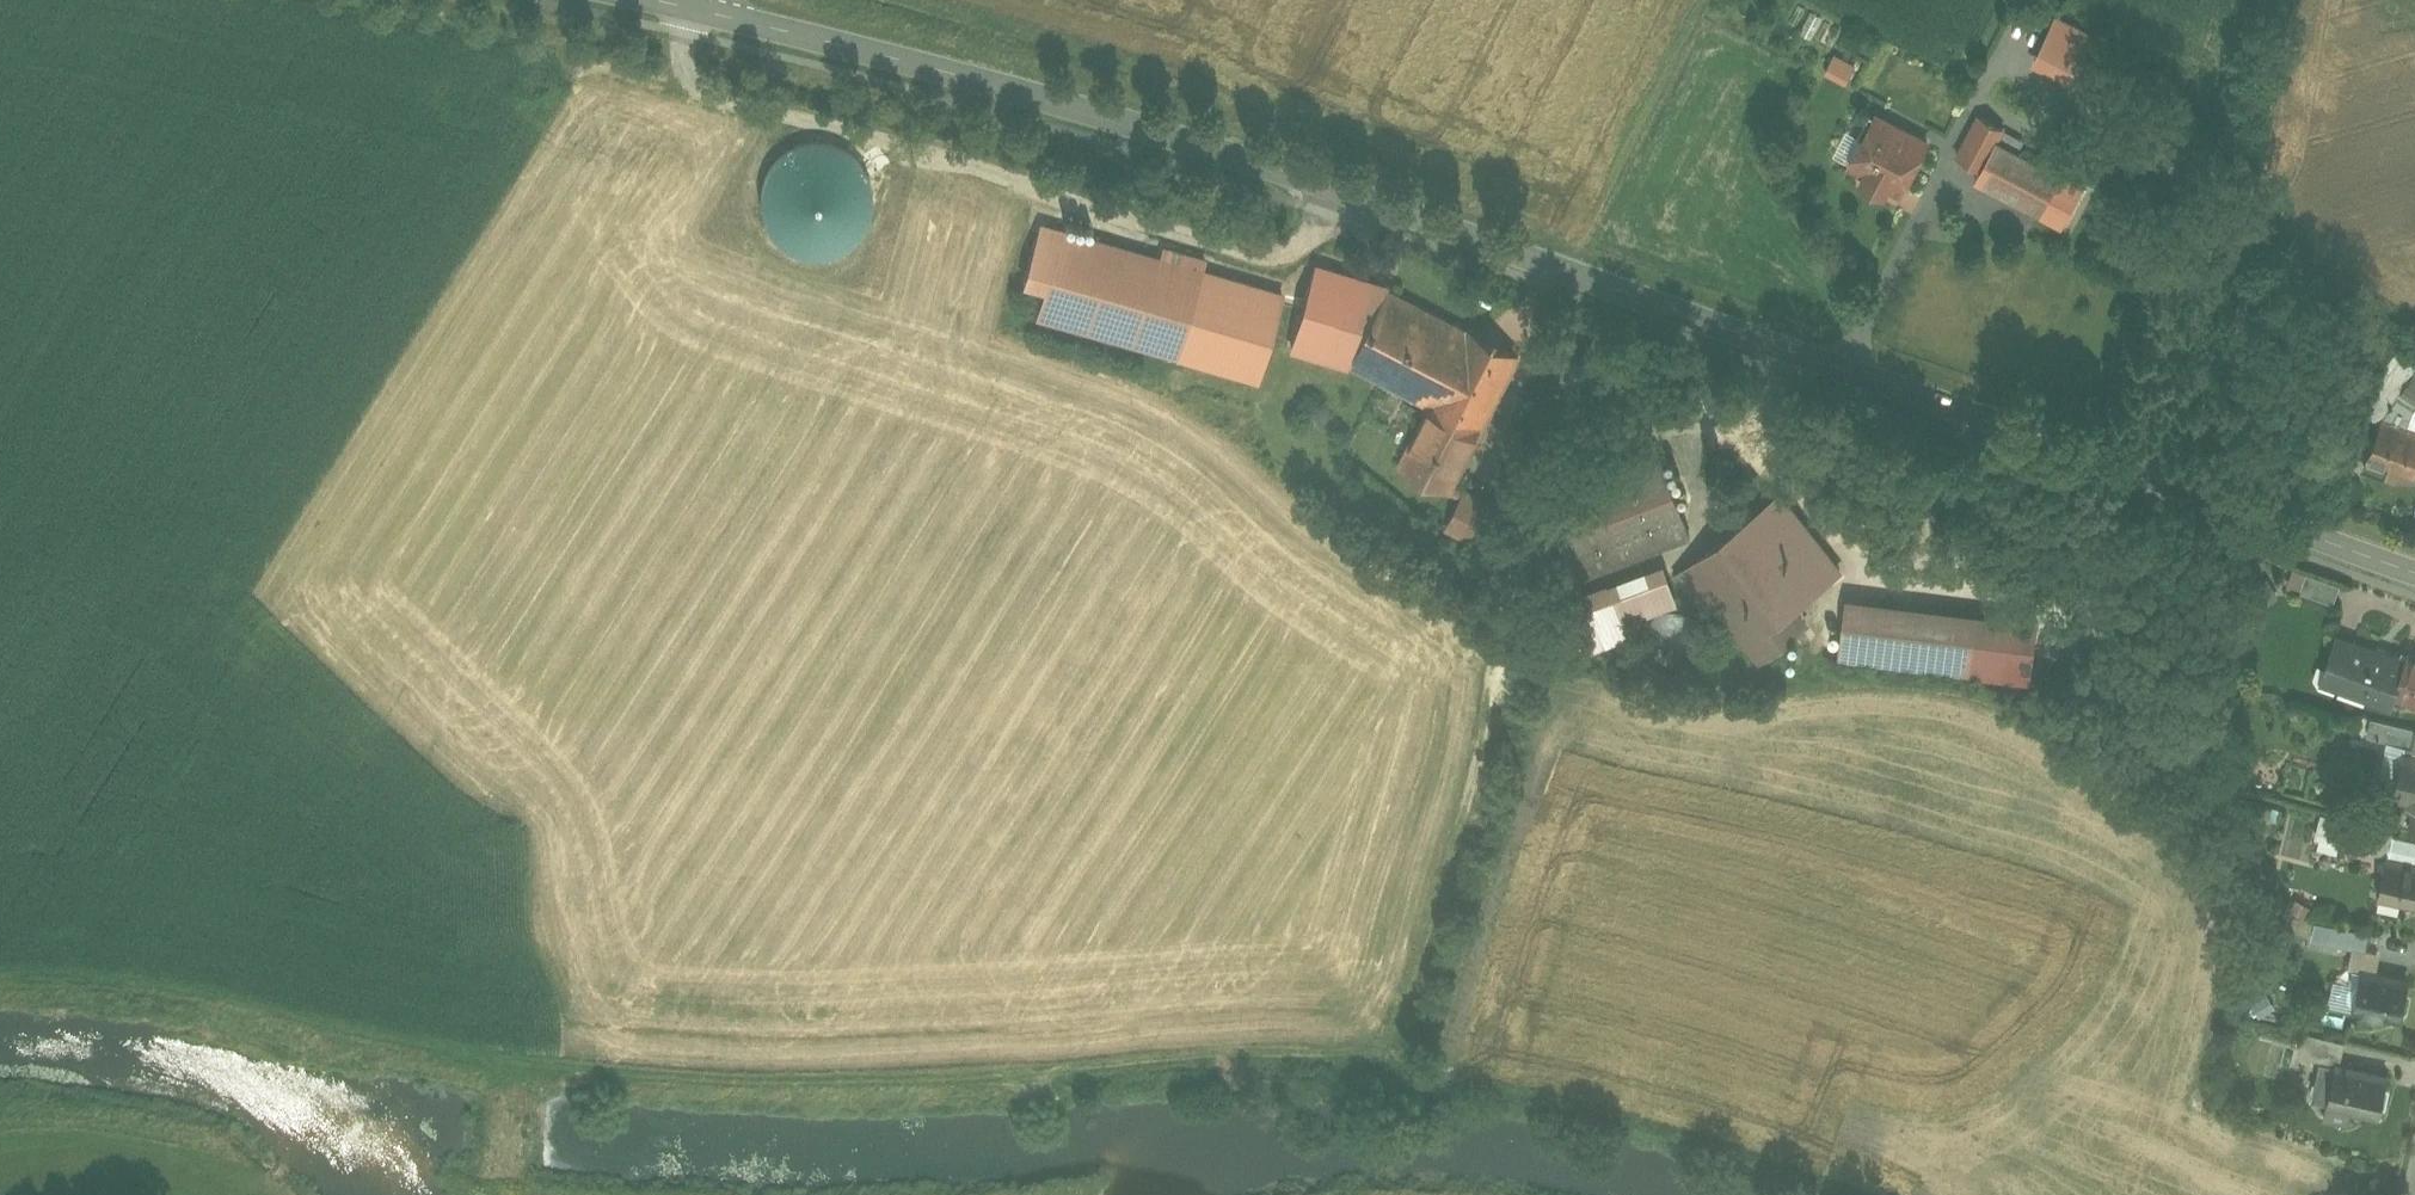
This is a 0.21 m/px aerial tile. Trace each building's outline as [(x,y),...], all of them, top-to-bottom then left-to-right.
[(2054,15),(2029,67),(2088,95),(2113,42),(2054,15)] [(1830,51),(1819,76),(1849,89),(1860,64),(1830,51)] [(1876,113),(1850,166),(1867,174),(1861,187),(1904,208),(1937,143),(1876,113)] [(1983,113),(1959,161),(1983,173),(1978,184),(2043,216),(2063,174),(1999,142),(2008,125),(1983,113)] [(866,219),(866,208),(825,207),(825,209),(787,209),(787,244),(874,245),(874,219),(866,219)] [(1043,291),(1034,321),(1256,386),(1282,298),(1202,275),(1205,263),(1161,251),(1159,259),(1042,225),(1024,285),(1043,291)] [(1314,269),(1290,354),(1352,370),(1427,410),(1397,471),(1451,498),(1521,358),(1388,294),(1314,269)] [(1589,342),(1577,370),(1607,383),(1619,355),(1589,342)] [(2414,467),(2414,428),(2380,417),(2367,459),(2413,473),(2414,467)] [(1539,492),(1569,571),(1685,526),(1655,447),(1539,492)] [(1464,488),(1444,530),(1499,556),(1519,514),(1464,488)] [(1781,491),(1681,571),(1759,668),(1809,628),(1797,613),(1847,573),(1781,491)] [(1664,568),(1573,597),(1589,649),(1637,634),(1633,621),(1677,607),(1664,568)] [(2340,583),(2294,568),(2288,584),(2334,600),(2340,583)] [(1847,600),(1840,661),(1973,677),(1980,616),(1847,600)] [(2404,655),(2337,633),(2321,680),(2388,702),(2391,693),(2404,655)] [(2406,650),(2404,655),(2391,693),(2414,702),(2414,653),(2406,650)] [(2373,718),(2368,742),(2408,751),(2414,753),(2414,727),(2373,718)] [(2408,751),(2398,795),(2405,796),(2399,821),(2414,825),(2414,753),(2408,751)] [(2323,815),(2318,836),(2389,855),(2395,833),(2323,815)] [(2395,833),(2389,855),(2389,857),(2414,863),(2414,839),(2395,833)] [(2389,857),(2379,892),(2414,902),(2414,863),(2389,857)] [(2372,933),(2318,920),(2314,935),(2353,944),(2369,948),(2372,933)] [(2376,971),(2380,951),(2369,948),(2353,944),(2349,964),(2376,971)] [(2346,976),(2335,974),(2329,998),(2401,1014),(2409,979),(2376,971),(2349,964),(2346,976)] [(2309,1053),(2329,1052),(2328,1030),(2308,1030),(2309,1053)] [(2388,1072),(2336,1060),(2324,1113),(2350,1119),(2352,1106),(2379,1113),(2388,1072)]
